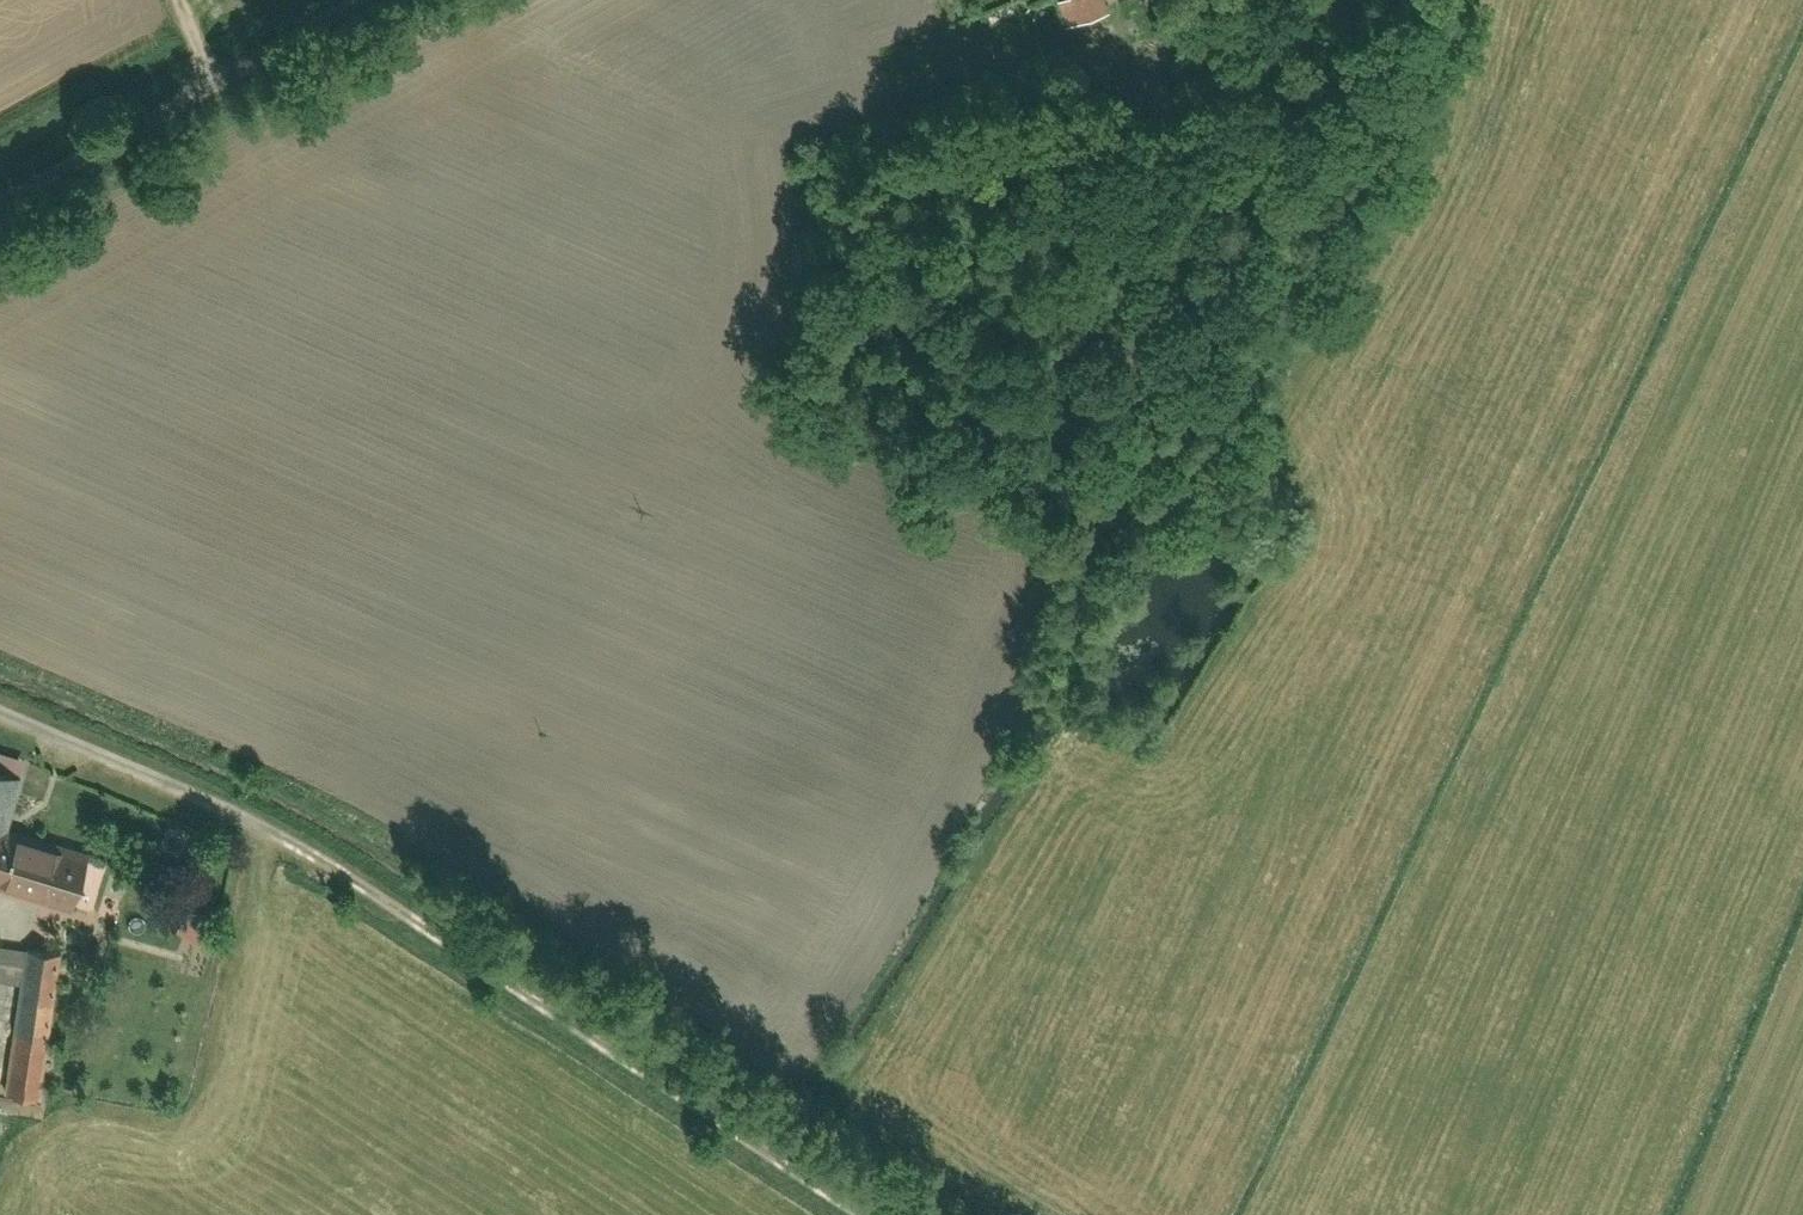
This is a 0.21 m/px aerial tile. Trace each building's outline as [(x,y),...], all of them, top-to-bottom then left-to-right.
[(25,816),(36,781),(0,769),(0,889),(84,916),(107,842),(25,816)] [(16,952),(6,1100),(54,1103),(64,955),(16,952)]
